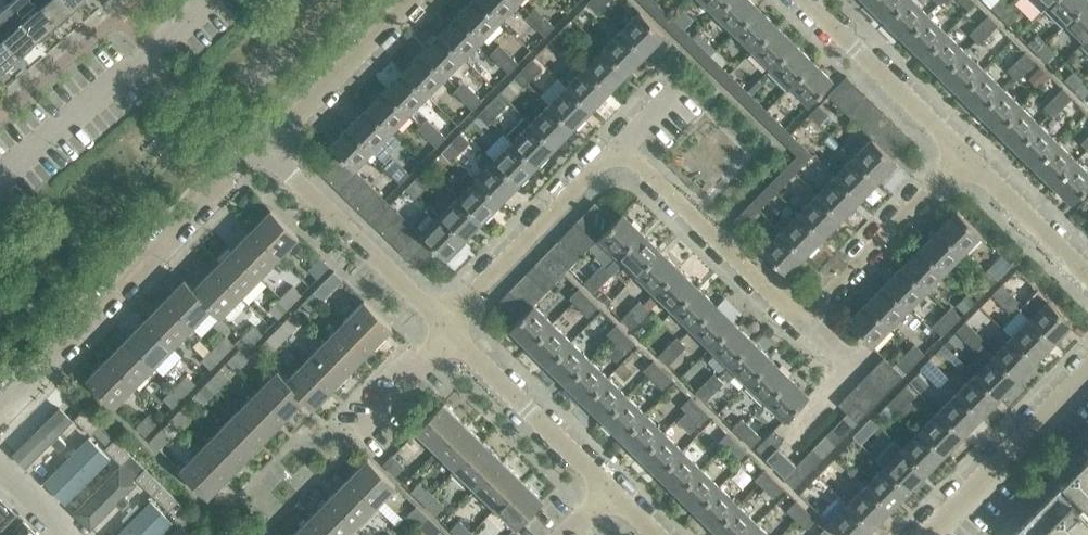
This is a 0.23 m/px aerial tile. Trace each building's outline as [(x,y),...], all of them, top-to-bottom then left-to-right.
[(10,2),(39,36),(38,37),(40,39),(52,28),(50,26),(57,21),(58,20),(41,0),(12,0),(10,2)] [(58,20),(57,21),(59,22),(71,12),(69,10),(77,4),(73,0),(41,0),(58,20)] [(499,19),(480,0),(472,0),(458,15),(481,38),(499,19)] [(499,19),(517,1),(517,0),(480,0),(499,19)] [(587,3),(596,12),(604,4),(600,0),(589,0),(587,3)] [(716,12),(728,0),(704,0),(716,12)] [(716,12),(734,30),(758,7),(751,0),(728,0),(716,12)] [(868,1),(886,19),(905,0),(869,0),(868,1)] [(928,14),(913,0),(905,0),(886,19),(905,38),(928,14)] [(999,15),(1003,10),(1005,12),(1010,7),(1002,0),(996,0),(990,6),(999,15)] [(1041,10),(1044,8),(1047,4),(1051,0),(1031,0),(1041,10)] [(1047,4),(1044,8),(1062,26),(1066,22),(1087,0),(1051,0),(1047,4)] [(1087,37),(1087,0),(1066,22),(1084,40),(1081,44),(1087,37)] [(38,37),(39,36),(10,2),(0,10),(0,28),(20,52),(19,53),(21,55),(33,44),(31,43),(38,37)] [(666,26),(674,18),(658,3),(651,11),(666,26)] [(734,30),(753,48),(776,25),(758,7),(734,30)] [(1005,12),(1003,10),(999,15),(1009,25),(1018,15),(1010,7),(1005,12)] [(526,17),(535,25),(539,21),(541,23),(546,18),(536,8),(526,17)] [(640,10),(622,29),(645,52),(664,33),(640,10)] [(946,32),(928,14),(905,38),(923,56),(946,32)] [(439,33),(463,56),(481,38),(458,15),(439,33)] [(988,15),(980,23),(985,27),(983,30),(987,34),(998,24),(988,15)] [(541,23),(539,21),(535,25),(545,35),(554,26),(546,18),(541,23)] [(689,33),(674,18),(666,26),(681,40),(689,33)] [(562,37),(567,42),(578,31),(568,22),(560,30),(565,34),(562,37)] [(983,30),(985,27),(980,23),(970,33),(979,43),(987,34),(983,30)] [(776,25),(753,48),(772,67),(795,43),(776,25)] [(19,53),(20,52),(0,28),(0,69),(2,71),(14,61),(12,59),(19,53)] [(627,71),(645,52),(622,29),(603,48),(627,71)] [(560,49),(567,42),(562,37),(565,34),(560,30),(550,40),(560,49)] [(942,74),(965,50),(946,32),(923,56),(942,74)] [(445,75),(463,56),(439,33),(421,52),(445,75)] [(1027,43),(1036,51),(1041,47),(1042,48),(1047,44),(1036,33),(1027,43)] [(688,47),(703,62),(711,54),(695,39),(688,47)] [(772,67),(790,85),(813,61),(795,43),(772,67)] [(490,54),(499,62),(503,58),(505,60),(510,54),(500,44),(490,54)] [(1042,48),(1041,47),(1036,51),(1046,61),(1055,52),(1047,44),(1042,48)] [(609,90),(627,71),(603,48),(585,67),(609,90)] [(983,69),(965,50),(942,74),(960,92),(983,69)] [(1022,64),(1020,66),(1025,71),(1035,60),(1025,51),(1017,59),(1022,64)] [(421,52),(403,70),(427,94),(445,75),(421,52)] [(505,60),(503,58),(499,62),(509,72),(518,62),(510,54),(505,60)] [(718,77),(726,69),(711,54),(703,62),(718,77)] [(532,58),(525,66),(529,71),(526,74),(531,78),(542,67),(532,58)] [(1016,79),(1025,71),(1020,66),(1022,64),(1017,59),(1007,70),(1016,79)] [(809,103),(832,80),(813,61),(790,85),(809,103)] [(529,71),(525,66),(514,77),(524,86),(531,78),(526,74),(529,71)] [(567,85),(591,108),(609,90),(585,67),(567,85)] [(1039,85),(1049,75),(1040,67),(1031,76),(1039,85)] [(979,110),(1002,87),(983,69),(960,92),(979,110)] [(408,112),(427,94),(403,70),(385,89),(408,112)] [(1078,83),(1080,85),(1084,80),(1074,70),(1064,79),(1073,88),(1078,83)] [(838,104),(856,85),(846,75),(828,94),(838,104)] [(725,83),(740,98),(748,91),(732,76),(725,83)] [(1084,80),(1080,85),(1078,83),(1073,88),(1083,97),(1087,92),(1087,84),(1084,80)] [(454,91),(463,99),(467,95),(469,97),(474,92),(463,81),(454,91)] [(572,127),(591,108),(567,85),(549,104),(572,127)] [(865,94),(856,85),(838,104),(847,113),(865,94)] [(1021,105),(1002,87),(979,110),(997,128),(1021,105)] [(1059,100),(1057,102),(1062,107),(1072,97),(1062,87),(1054,96),(1059,100)] [(385,89),(367,108),(390,131),(408,112),(385,89)] [(756,113),(763,106),(748,91),(740,98),(756,113)] [(469,97),(467,95),(463,99),(473,109),(482,99),(474,92),(469,97)] [(856,121),(874,102),(865,94),(847,113),(856,121)] [(493,108),(490,111),(495,115),(506,104),(496,95),(488,103),(493,108)] [(1054,115),(1062,107),(1057,102),(1059,100),(1054,96),(1044,106),(1054,115)] [(883,111),(874,102),(856,121),(865,130),(883,111)] [(487,123),(495,115),(490,111),(493,108),(488,103),(478,114),(487,123)] [(531,122),(554,145),(572,127),(549,104),(531,122)] [(819,123),(828,113),(818,104),(809,114),(819,123)] [(1016,147),(1039,123),(1021,105),(997,128),(1016,147)] [(390,131),(367,108),(349,126),(372,149),(390,131)] [(872,137),(874,139),(892,120),(883,111),(865,130),(872,137)] [(770,112),(762,120),(778,135),(785,128),(770,112)] [(536,164),(554,145),(531,122),(525,116),(506,135),(513,141),(536,164)] [(418,128),(426,136),(430,132),(433,134),(438,129),(427,118),(418,128)] [(874,139),(883,148),(901,129),(892,120),(874,139)] [(1058,141),(1039,123),(1016,147),(1035,165),(1058,141)] [(338,153),(348,163),(354,168),(372,149),(349,126),(330,145),(338,153)] [(433,134),(430,132),(426,136),(437,146),(446,137),(438,129),(433,134)] [(911,138),(901,129),(883,148),(893,157),(911,138)] [(454,148),(459,153),(469,142),(460,132),(452,140),(457,145),(454,148)] [(791,133),(783,140),(797,154),(805,147),(791,133)] [(896,160),(893,157),(883,148),(874,139),(872,137),(854,156),(877,179),(896,160)] [(451,160),(459,153),(454,148),(457,145),(452,140),(442,151),(451,160)] [(494,159),(518,182),(536,164),(513,141),(494,159)] [(1035,165),(1053,183),(1076,159),(1058,141),(1035,165)] [(813,154),(805,147),(797,154),(791,161),(798,169),(813,154)] [(338,153),(320,172),(330,181),(348,163),(338,153)] [(394,169),(396,171),(401,166),(391,155),(382,165),(390,173),(394,169)] [(859,198),(877,179),(854,156),(836,175),(859,198)] [(500,201),(518,182),(494,159),(476,178),(500,201)] [(1053,183),(1072,202),(1087,185),(1087,171),(1076,159),(1053,183)] [(357,171),(354,168),(348,163),(330,181),(339,190),(357,171)] [(410,174),(401,166),(396,171),(394,169),(390,173),(400,183),(410,174)] [(769,183),(777,190),(792,175),(784,168),(769,183)] [(424,169),(416,178),(420,181),(417,184),(422,190),(433,179),(424,169)] [(469,185),(458,196),(482,220),(500,201),(476,178),(468,170),(461,177),(469,185)] [(348,199),(366,180),(357,171),(339,190),(348,199)] [(841,217),(859,198),(836,175),(817,194),(841,217)] [(417,184),(420,181),(416,178),(405,188),(415,197),(422,190),(417,184)] [(348,199),(357,208),(375,189),(366,180),(348,199)] [(762,206),(777,190),(769,183),(754,198),(762,206)] [(385,199),(375,189),(357,208),(367,217),(385,199)] [(799,212),(823,235),(841,217),(817,194),(799,212)] [(482,220),(458,196),(440,215),(463,238),(482,220)] [(595,202),(585,212),(604,230),(614,221),(595,202)] [(372,222),(381,232),(400,213),(390,204),(372,222)] [(755,212),(751,208),(748,205),(732,221),(740,228),(755,212)] [(271,209),(251,229),(279,257),(299,236),(271,209)] [(957,210),(938,229),(962,251),(981,232),(957,210)] [(599,236),(604,230),(585,212),(577,221),(596,239),(599,236)] [(606,242),(618,255),(641,231),(622,212),(614,221),(604,230),(599,236),(596,239),(588,247),(594,254),(606,242)] [(799,212),(781,231),(805,254),(823,235),(799,212)] [(409,222),(400,213),(381,232),(391,240),(409,222)] [(421,234),(427,239),(436,249),(445,257),(463,238),(440,215),(421,234)] [(596,239),(577,221),(568,230),(587,248),(596,239)] [(400,249),(418,231),(409,222),(391,240),(400,249)] [(260,276),(279,257),(251,229),(232,249),(260,276)] [(944,270),(962,251),(938,229),(920,247),(944,270)] [(568,230),(559,239),(578,258),(587,248),(568,230)] [(400,249),(409,258),(427,239),(421,234),(418,231),(400,249)] [(637,273),(660,249),(641,231),(618,255),(606,267),(612,273),(624,261),(637,273)] [(763,250),(786,273),(805,254),(781,231),(763,250)] [(427,239),(409,258),(418,267),(436,249),(427,239)] [(569,267),(578,258),(559,239),(550,249),(569,267)] [(926,289),(944,270),(920,247),(902,266),(926,289)] [(260,276),(232,249),(212,268),(240,295),(260,276)] [(678,267),(660,249),(637,273),(655,291),(678,267)] [(564,272),(545,254),(535,263),(554,282),(564,272)] [(329,265),(320,257),(308,269),(317,277),(329,265)] [(546,291),(554,282),(535,263),(527,272),(546,291)] [(602,264),(594,273),(599,278),(597,280),(601,284),(612,273),(602,264)] [(884,284),(908,307),(926,289),(902,266),(884,284)] [(678,267),(655,291),(674,309),(697,285),(678,267)] [(212,268),(193,288),(212,306),(211,307),(220,316),(240,295),(212,268)] [(984,282),(982,284),(987,289),(997,279),(987,269),(980,277),(984,282)] [(343,279),(334,270),(322,282),(331,291),(343,279)] [(546,291),(527,272),(518,281),(537,300),(546,291)] [(597,280),(599,278),(594,273),(584,282),(594,292),(601,284),(597,280)] [(978,297),(987,289),(982,284),(984,282),(980,277),(969,288),(978,297)] [(193,288),(184,279),(164,299),(192,326),(211,307),(212,306),(193,288)] [(518,281),(509,290),(528,309),(533,304),(537,300),(518,281)] [(884,284),(866,303),(889,326),(908,307),(884,284)] [(993,293),(1001,301),(1005,296),(1008,299),(1012,294),(1002,284),(993,293)] [(301,294),(293,285),(281,297),(290,305),(301,294)] [(674,309),(692,327),(715,304),(697,285),(674,309)] [(582,300),(587,295),(579,287),(570,297),(580,306),(584,302),(582,300)] [(528,309),(509,290),(500,300),(519,319),(528,309)] [(311,311),(323,299),(314,291),(302,303),(311,311)] [(605,303),(610,298),(604,292),(600,297),(605,303)] [(1008,299),(1005,296),(1001,301),(1011,311),(1020,302),(1012,294),(1008,299)] [(598,306),(587,295),(582,300),(584,302),(580,306),(588,315),(598,306)] [(957,304),(964,311),(973,302),(965,295),(957,304)] [(278,317),(290,305),(281,297),(269,309),(278,317)] [(173,346),(192,326),(164,299),(145,319),(173,346)] [(1048,299),(1029,318),(1053,341),(1072,322),(1048,299)] [(344,320),(372,347),(392,327),(364,300),(344,320)] [(640,300),(631,309),(636,314),(634,316),(638,320),(649,309),(640,300)] [(889,326),(866,303),(847,322),(871,345),(889,326)] [(533,304),(528,309),(519,319),(510,327),(529,346),(552,322),(533,304)] [(715,304),(692,327),(711,345),(734,322),(715,304)] [(951,306),(943,314),(948,319),(946,321),(951,326),(960,316),(951,306)] [(634,316),(636,314),(631,309),(621,319),(631,328),(638,320),(634,316)] [(946,321),(948,319),(943,314),(933,325),(942,334),(951,326),(946,321)] [(276,330),(284,338),(296,326),(287,318),(276,330)] [(1035,359),(1053,341),(1029,318),(1011,336),(1035,359)] [(145,319),(126,338),(154,365),(173,346),(145,319)] [(353,367),(372,347),(344,320),(325,340),(353,367)] [(956,330),(965,338),(969,333),(972,336),(976,331),(966,321),(956,330)] [(548,364),(571,340),(552,322),(529,346),(548,364)] [(711,345),(729,363),(752,340),(734,322),(711,345)] [(621,338),(619,336),(624,331),(616,324),(607,333),(617,343),(621,338)] [(254,325),(242,337),(250,345),(262,333),(254,325)] [(273,350),(284,338),(276,330),(264,342),(273,350)] [(635,342),(624,331),(619,336),(621,338),(617,343),(626,351),(635,342)] [(972,336),(969,333),(965,338),(975,348),(984,339),(976,331),(972,336)] [(234,344),(225,335),(213,347),(222,356),(234,344)] [(927,349),(936,340),(930,335),(922,344),(927,349)] [(677,336),(668,345),(673,350),(671,352),(675,357),(686,346),(677,336)] [(1017,378),(1035,359),(1011,336),(993,355),(1017,378)] [(126,338),(107,358),(135,385),(154,365),(126,338)] [(306,359),(334,387),(353,367),(325,340),(306,359)] [(589,359),(571,340),(548,364),(566,382),(589,359)] [(728,380),(737,371),(748,382),(771,358),(752,340),(729,363),(720,373),(728,380)] [(915,344),(907,351),(912,356),(910,358),(914,363),(924,353),(915,344)] [(671,352),(673,350),(668,345),(658,355),(668,364),(675,357),(671,352)] [(211,368),(222,356),(213,347),(202,359),(211,368)] [(227,361),(236,369),(248,357),(239,349),(227,361)] [(910,358),(912,356),(907,351),(896,362),(906,371),(914,363),(910,358)] [(975,373),(999,397),(1017,378),(993,355),(975,373)] [(893,385),(902,375),(884,357),(874,366),(893,385)] [(115,405),(135,385),(107,358),(87,378),(115,405)] [(748,382),(766,400),(789,376),(771,358),(748,382)] [(920,367),(928,375),(933,371),(935,373),(940,368),(929,358),(920,367)] [(314,407),(334,387),(306,359),(286,379),(305,397),(304,398),(314,407)] [(585,400),(608,377),(589,359),(566,382),(585,400)] [(658,374),(656,372),(661,368),(653,360),(644,369),(654,379),(658,374)] [(884,394),(893,385),(874,366),(865,375),(884,394)] [(208,380),(217,389),(229,377),(220,368),(208,380)] [(672,378),(661,368),(656,372),(658,374),(654,379),(663,388),(672,378)] [(935,373),(933,371),(928,375),(939,386),(948,376),(940,368),(935,373)] [(277,370),(257,390),(285,417),(304,398),(305,397),(286,379),(277,370)] [(714,373),(705,382),(710,387),(708,389),(712,393),(723,382),(714,373)] [(910,381),(920,391),(928,383),(918,373),(910,381)] [(980,415),(999,397),(975,373),(957,392),(980,415)] [(196,383),(187,374),(175,386),(184,395),(196,383)] [(857,384),(875,403),(884,394),(865,375),(857,384)] [(785,418),(808,395),(789,376),(766,400),(785,418)] [(627,395),(608,377),(585,400),(603,418),(627,395)] [(205,401),(217,389),(208,380),(197,392),(205,401)] [(708,389),(710,387),(705,382),(695,391),(705,400),(712,393),(708,389)] [(857,384),(848,393),(867,412),(875,403),(857,384)] [(906,385),(895,396),(900,400),(902,398),(907,402),(909,400),(915,395),(906,385)] [(172,407),(184,395),(175,386),(164,398),(172,407)] [(257,390),(238,410),(266,437),(285,417),(257,390)] [(939,411),(962,434),(980,415),(957,392),(939,411)] [(838,403),(848,412),(857,421),(867,412),(848,393),(838,403)] [(622,437),(645,413),(627,395),(603,418),(622,437)] [(695,410),(693,409),(698,404),(690,396),(681,406),(691,415),(695,410)] [(902,398),(900,400),(895,396),(887,404),(897,413),(900,409),(907,402),(902,398)] [(916,407),(909,400),(907,402),(900,409),(907,416),(916,407)] [(443,402),(416,430),(436,450),(464,422),(443,402)] [(709,415),(698,404),(693,409),(695,410),(691,415),(700,424),(709,415)] [(58,405),(14,450),(29,465),(73,421),(58,405)] [(179,428),(190,416),(182,407),(170,419),(179,428)] [(75,418),(91,434),(92,433),(100,425),(84,409),(75,418)] [(247,456),(266,437),(238,410),(219,429),(247,456)] [(944,452),(962,434),(939,411),(920,429),(944,452)] [(664,431),(645,413),(622,437),(640,455),(664,431)] [(145,435),(157,423),(148,414),(136,426),(145,435)] [(843,417),(829,431),(834,436),(832,438),(836,443),(852,426),(843,417)] [(740,435),(745,430),(747,432),(751,427),(742,418),(733,428),(740,435)] [(483,441),(464,422),(436,450),(456,469),(483,441)] [(100,425),(92,433),(106,446),(114,438),(100,425)] [(751,427),(747,432),(745,430),(740,435),(751,446),(760,436),(751,427)] [(159,448),(170,436),(162,428),(150,440),(159,448)] [(219,429),(200,449),(228,476),(247,456),(219,429)] [(766,457),(777,446),(785,439),(774,429),(756,447),(766,457)] [(902,448),(926,471),(944,452),(920,429),(902,448)] [(659,473),(682,449),(664,431),(640,455),(659,473)] [(834,436),(829,431),(813,447),(823,457),(836,443),(832,438),(834,436)] [(732,447),(731,445),(735,440),(727,433),(718,442),(728,452),(732,447)] [(105,448),(121,464),(131,454),(114,438),(106,446),(105,448)] [(90,439),(48,481),(65,498),(107,456),(90,439)] [(746,451),(735,440),(731,445),(732,447),(728,452),(737,460),(746,451)] [(475,488),(503,460),(483,441),(456,469),(475,488)] [(796,464),(777,446),(766,457),(785,476),(796,464)] [(813,447),(799,461),(804,466),(802,469),(806,473),(823,457),(813,447)] [(908,489),(926,471),(902,448),(884,466),(908,489)] [(208,496),(228,476),(200,449),(180,469),(208,496)] [(701,468),(682,449),(659,473),(678,491),(701,468)] [(121,464),(119,466),(120,467),(133,480),(135,477),(145,468),(131,454),(121,464)] [(404,466),(392,454),(383,463),(395,475),(404,466)] [(1085,457),(1071,472),(1016,528),(1011,534),(1012,534),(1087,534),(1087,455),(1085,457)] [(348,478),(376,505),(396,485),(368,458),(348,478)] [(475,488),(495,507),(522,479),(503,460),(475,488)] [(804,466),(799,461),(796,464),(785,476),(783,477),(793,487),(806,473),(802,469),(804,466)] [(866,485),(890,508),(908,489),(884,466),(866,485)] [(118,467),(74,512),(89,527),(134,483),(118,467)] [(145,468),(135,477),(152,493),(161,484),(145,468)] [(696,509),(719,486),(701,468),(678,491),(696,509)] [(770,483),(768,481),(772,477),(764,469),(755,478),(765,488),(770,483)] [(783,487),(772,477),(768,481),(770,483),(765,488),(774,497),(783,487)] [(356,525),(376,505),(348,478),(328,498),(356,525)] [(543,499),(522,479),(495,507),(515,527),(543,499)] [(411,490),(423,502),(432,493),(420,482),(411,490)] [(161,484),(152,494),(169,510),(178,500),(161,484)] [(866,485),(848,503),(871,526),(890,508),(866,485)] [(738,504),(719,486),(696,509),(715,527),(738,504)] [(435,514),(443,505),(432,493),(423,502),(435,514)] [(328,534),(346,534),(356,525),(328,498),(309,517),(328,534)] [(0,500),(0,522),(11,511),(0,500)] [(787,509),(796,519),(805,509),(796,500),(787,509)] [(172,520),(154,502),(121,534),(157,534),(172,520)] [(842,534),(863,534),(871,526),(848,503),(829,522),(842,534)] [(722,534),(744,534),(756,522),(738,504),(715,527),(722,534)] [(419,525),(428,517),(416,505),(408,514),(419,525)] [(805,509),(796,519),(805,528),(815,518),(805,509)] [(292,534),(328,534),(309,517),(292,534)] [(428,517),(419,525),(429,534),(433,534),(440,528),(428,517)] [(457,534),(467,534),(471,532),(459,520),(450,529),(457,534)] [(10,534),(37,534),(23,521),(10,534)] [(744,534),(770,534),(756,522),(744,534)]
